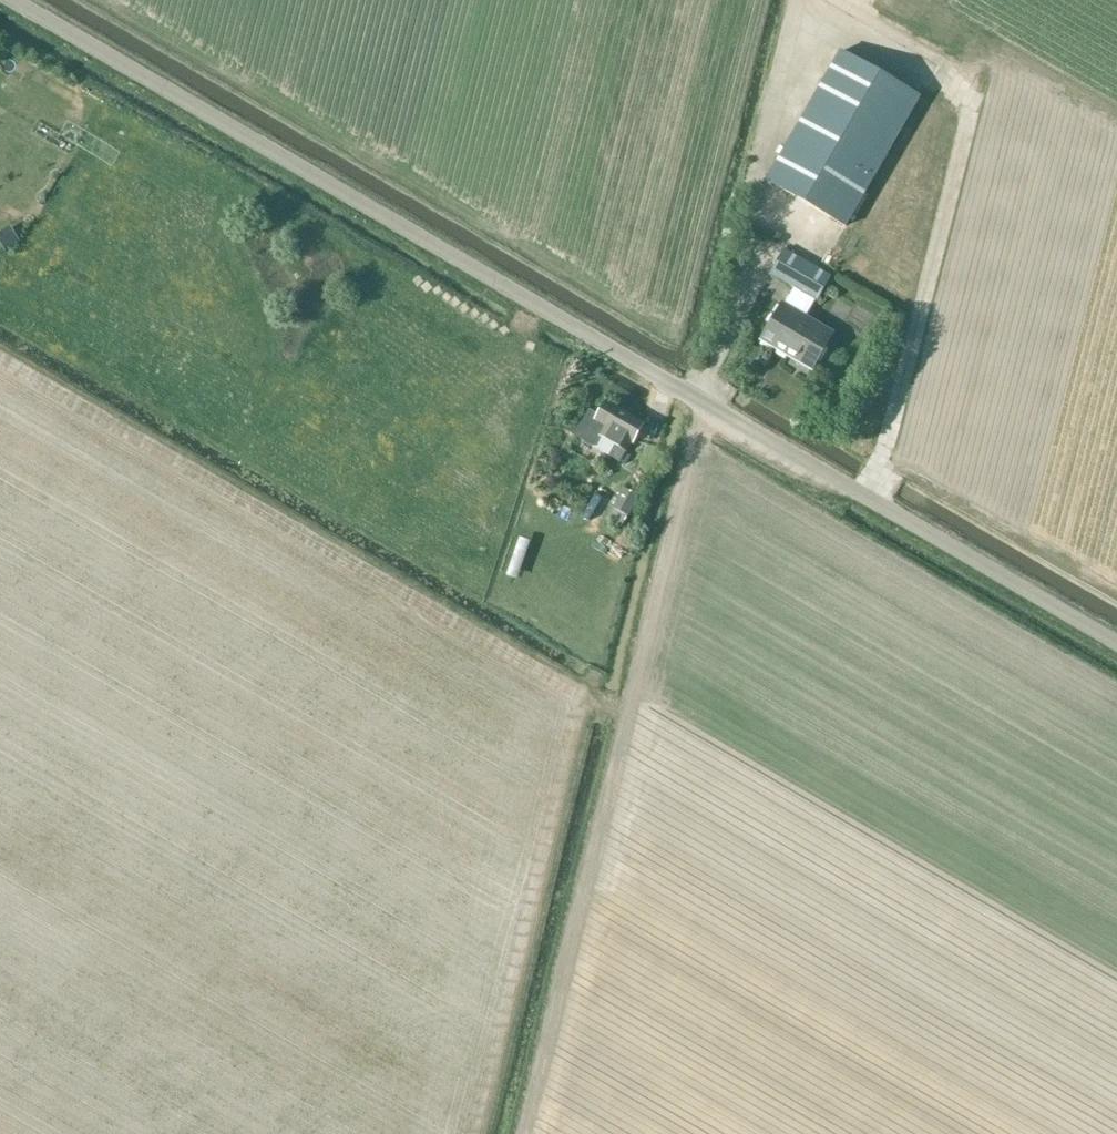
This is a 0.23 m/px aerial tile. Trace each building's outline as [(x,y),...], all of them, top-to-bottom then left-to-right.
[(922,97),(916,93),(841,50),(766,182),(846,228),(922,97)] [(833,276),(787,250),(785,249),(770,276),(794,290),(786,304),(784,303),(762,342),(789,357),(793,352),(815,365),(835,333),(807,317),(816,302),(817,303),(833,276)] [(590,410),(574,437),(621,462),(632,445),(633,445),(646,424),(607,401),(598,415),(590,410)] [(615,509),(610,520),(624,528),(630,517),(641,497),(626,489),(615,509)]
